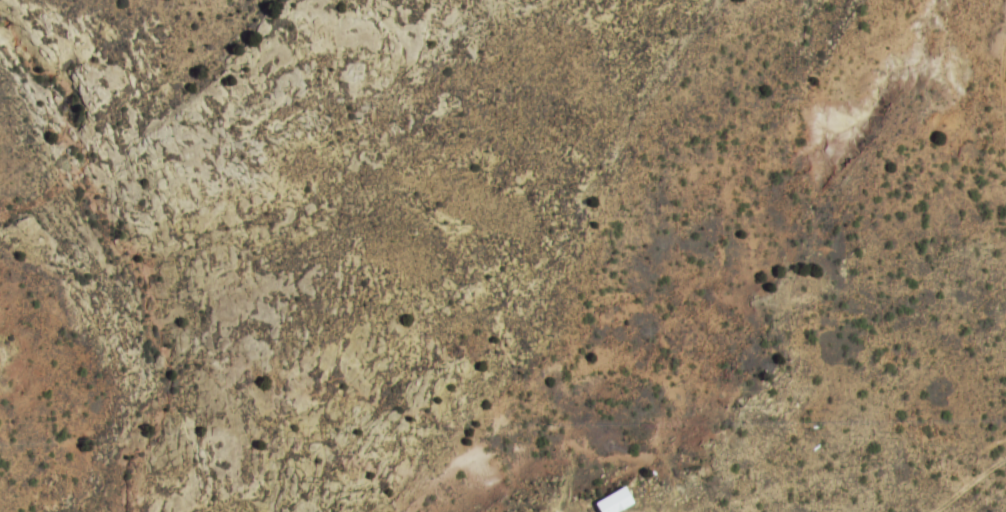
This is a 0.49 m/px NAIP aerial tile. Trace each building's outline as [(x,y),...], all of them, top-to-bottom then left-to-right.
[(621,487),(590,503),(595,511),(616,511),(630,505),(621,487)]
